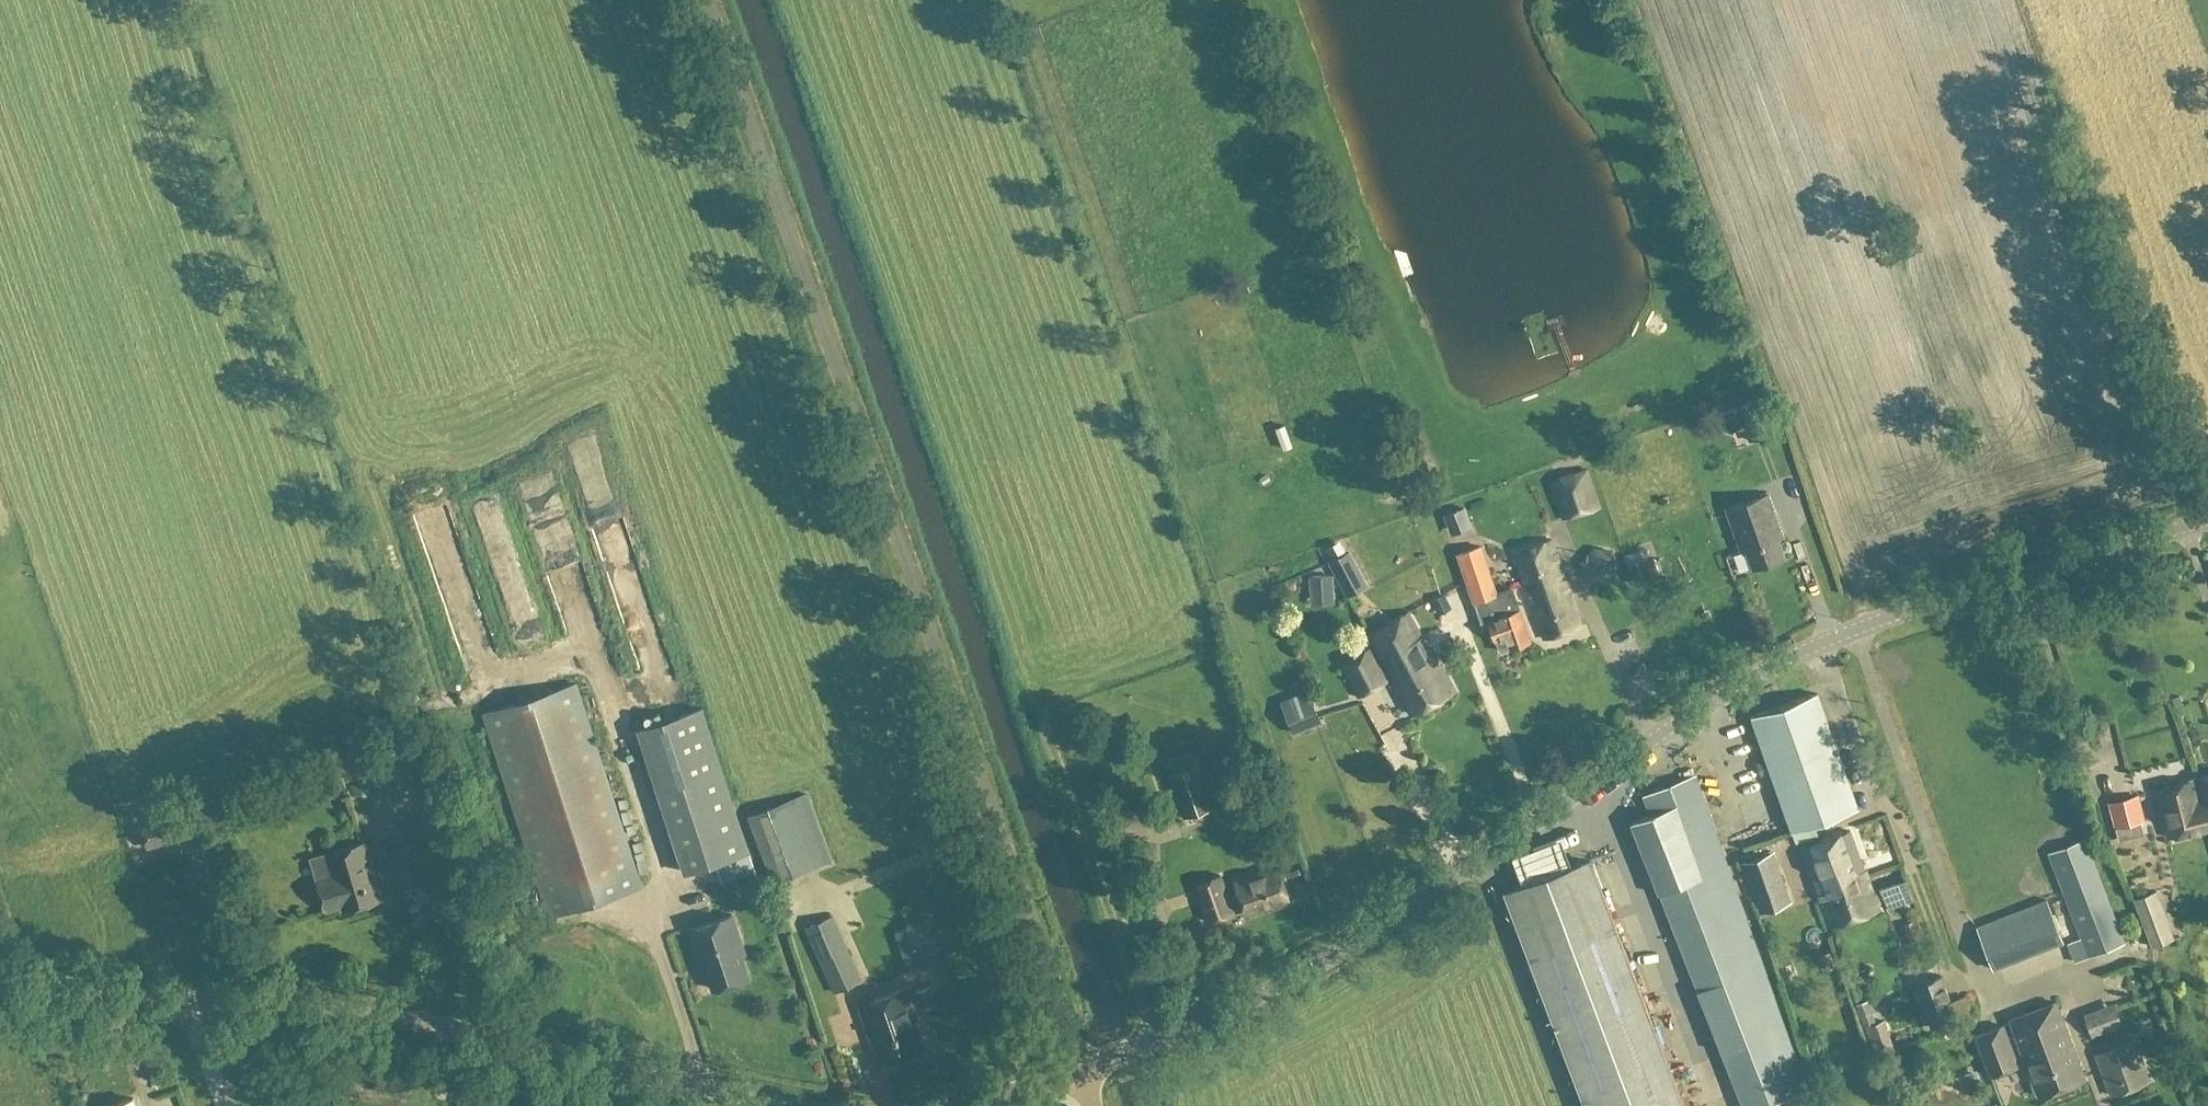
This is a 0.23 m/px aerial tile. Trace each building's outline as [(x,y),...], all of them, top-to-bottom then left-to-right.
[(1213,183),(1208,191),(1226,202),(1231,193),(1213,183)] [(1585,467),(1549,479),(1562,517),(1598,505),(1585,467)] [(1769,497),(1725,511),(1740,556),(1746,554),(1751,570),(1783,559),(1769,518),(1775,516),(1769,497)] [(1443,517),(1451,537),(1470,529),(1462,510),(1443,517)] [(415,530),(431,529),(430,514),(415,515),(415,530)] [(568,580),(557,551),(566,547),(558,527),(531,538),(551,587),(568,580)] [(1543,641),(1581,628),(1550,537),(1512,550),(1543,641)] [(1495,597),(1479,549),(1458,556),(1475,606),(1482,604),(1500,654),(1503,653),(1529,644),(1511,592),(1495,597)] [(1579,564),(1586,584),(1605,587),(1618,571),(1611,553),(1593,549),(1579,564)] [(1366,588),(1348,553),(1328,563),(1346,598),(1366,588)] [(1631,587),(1658,577),(1651,559),(1625,568),(1631,587)] [(1309,578),(1310,604),(1333,604),(1331,577),(1309,578)] [(1443,595),(1430,602),(1438,617),(1451,610),(1443,595)] [(1406,615),(1367,637),(1411,717),(1454,693),(1430,650),(1426,652),(1406,615)] [(1339,667),(1358,700),(1386,684),(1368,652),(1339,667)] [(640,891),(599,763),(575,685),(483,714),(508,792),(548,919),(640,891)] [(1792,833),(1813,825),(1857,810),(1817,697),(1751,720),(1792,833)] [(1308,698),(1284,707),(1292,730),(1316,720),(1308,698)] [(685,873),(747,853),(701,709),(638,730),(685,873)] [(1206,788),(1206,789),(1198,768),(1192,753),(1166,762),(1171,777),(1167,778),(1174,799),(1177,798),(1184,818),(1212,809),(1206,788)] [(2207,820),(2207,777),(2198,780),(2207,820)] [(2198,780),(2156,790),(2169,840),(2207,830),(2207,820),(2198,780)] [(1797,1092),(1805,1089),(1696,783),(1644,803),(1650,819),(1630,826),(1657,896),(1658,896),(1740,1105),(1762,1105),(1797,1092)] [(2137,797),(2106,805),(2113,831),(2143,823),(2137,797)] [(802,798),(746,818),(770,885),(826,865),(802,798)] [(144,852),(195,837),(187,813),(137,827),(144,852)] [(1816,835),(1813,825),(1792,833),(1795,843),(1816,835)] [(1841,836),(1819,844),(1802,851),(1821,902),(1839,896),(1838,892),(1842,890),(1840,884),(1857,878),(1859,884),(1865,882),(1858,865),(1853,867),(1841,836)] [(2079,939),(2067,944),(2075,964),(2124,945),(2084,842),(2047,856),(2079,939)] [(326,855),(332,876),(316,881),(325,913),(341,909),(342,913),(380,902),(364,844),(326,855)] [(1789,903),(1771,853),(1740,864),(1757,914),(1789,903)] [(1503,897),(1503,898),(1581,1105),(1681,1105),(1590,864),(1503,897)] [(1204,904),(1201,905),(1207,923),(1232,914),(1231,910),(1242,906),(1246,915),(1288,901),(1277,870),(1235,884),(1238,895),(1227,899),(1219,876),(1194,885),(1195,889),(1199,888),(1204,904)] [(1839,896),(1821,902),(1831,929),(1876,912),(1865,882),(1859,884),(1857,878),(1840,884),(1842,890),(1838,892),(1839,896)] [(1894,903),(1910,898),(1905,882),(1889,887),(1894,903)] [(2172,941),(2168,930),(2154,893),(2133,900),(2146,937),(2150,949),(2172,941)] [(227,899),(220,902),(225,913),(231,911),(227,899)] [(2045,902),(1978,928),(1995,970),(2061,943),(2045,902)] [(731,916),(689,930),(702,968),(706,966),(714,990),(746,980),(738,956),(744,954),(731,916)] [(804,929),(833,993),(861,981),(832,917),(804,929)] [(934,939),(927,918),(906,926),(913,947),(934,939)] [(1820,956),(1825,970),(1834,966),(1829,953),(1820,956)] [(1913,987),(1930,1029),(1938,1026),(1943,1037),(1956,1031),(1954,1026),(1972,1019),(1963,997),(1948,1003),(1938,977),(1913,987)] [(914,993),(919,1010),(935,1005),(929,987),(914,993)] [(924,1049),(914,1021),(916,1021),(916,1020),(905,989),(874,1000),(876,1005),(859,1011),(869,1037),(871,1036),(880,1064),(924,1049)] [(2084,1082),(2055,1005),(2009,1021),(2031,1081),(2029,1084),(2033,1094),(2036,1095),(2038,1099),(2084,1082)] [(2083,1016),(2091,1036),(2107,1030),(2100,1010),(2083,1016)] [(1893,1050),(1882,1022),(1869,1027),(1866,1019),(1859,1021),(1873,1057),(1893,1050)] [(2017,1068),(2008,1044),(2002,1026),(1975,1036),(1981,1054),(1990,1078),(2017,1068)] [(2095,1056),(2110,1096),(2149,1082),(2134,1041),(2095,1056)] [(1832,1075),(1827,1061),(1814,1065),(1819,1079),(1832,1075)] [(1976,1075),(1958,1081),(1962,1092),(1979,1086),(1976,1075)] [(167,1090),(134,1102),(135,1105),(172,1105),(167,1090)] [(1762,1105),(1802,1105),(1797,1092),(1762,1105)]
